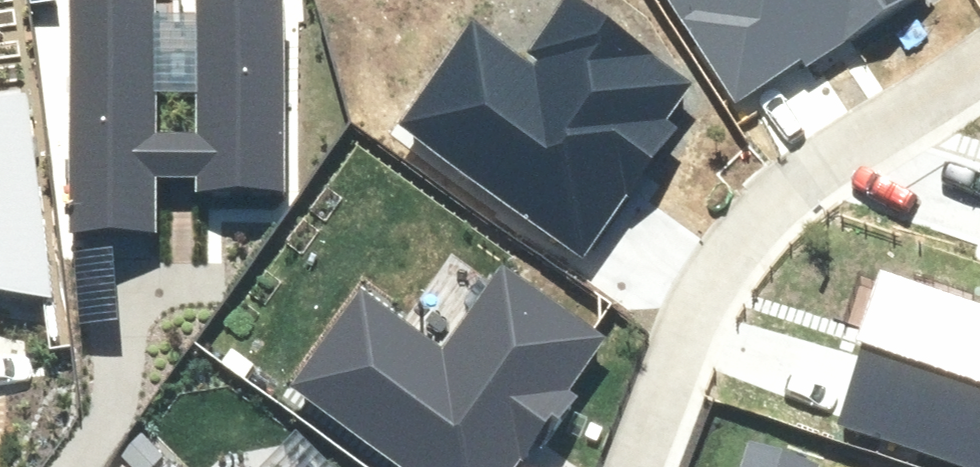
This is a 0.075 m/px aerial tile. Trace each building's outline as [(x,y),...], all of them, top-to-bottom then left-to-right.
[(74,231),(154,231),(154,176),(194,175),(194,191),(287,190),(286,0),(198,0),(199,128),(152,129),(151,0),(71,0),(74,231)] [(397,127),(584,255),(673,126),(664,121),(690,83),(569,0),(558,0),(518,58),(468,24),(397,127)] [(735,100),(801,60),(805,68),(917,0),(673,0),(735,100)] [(50,295),(25,87),(0,90),(0,287),(50,295)] [(291,388),(403,466),(518,466),(534,444),(541,449),(579,395),(572,390),(610,337),(502,262),(441,348),(360,291),(291,388)] [(841,424),(972,466),(979,466),(979,304),(877,269),(854,339),(868,344),(841,424)] [(742,466),(816,466),(817,462),(751,440),(742,466)]
